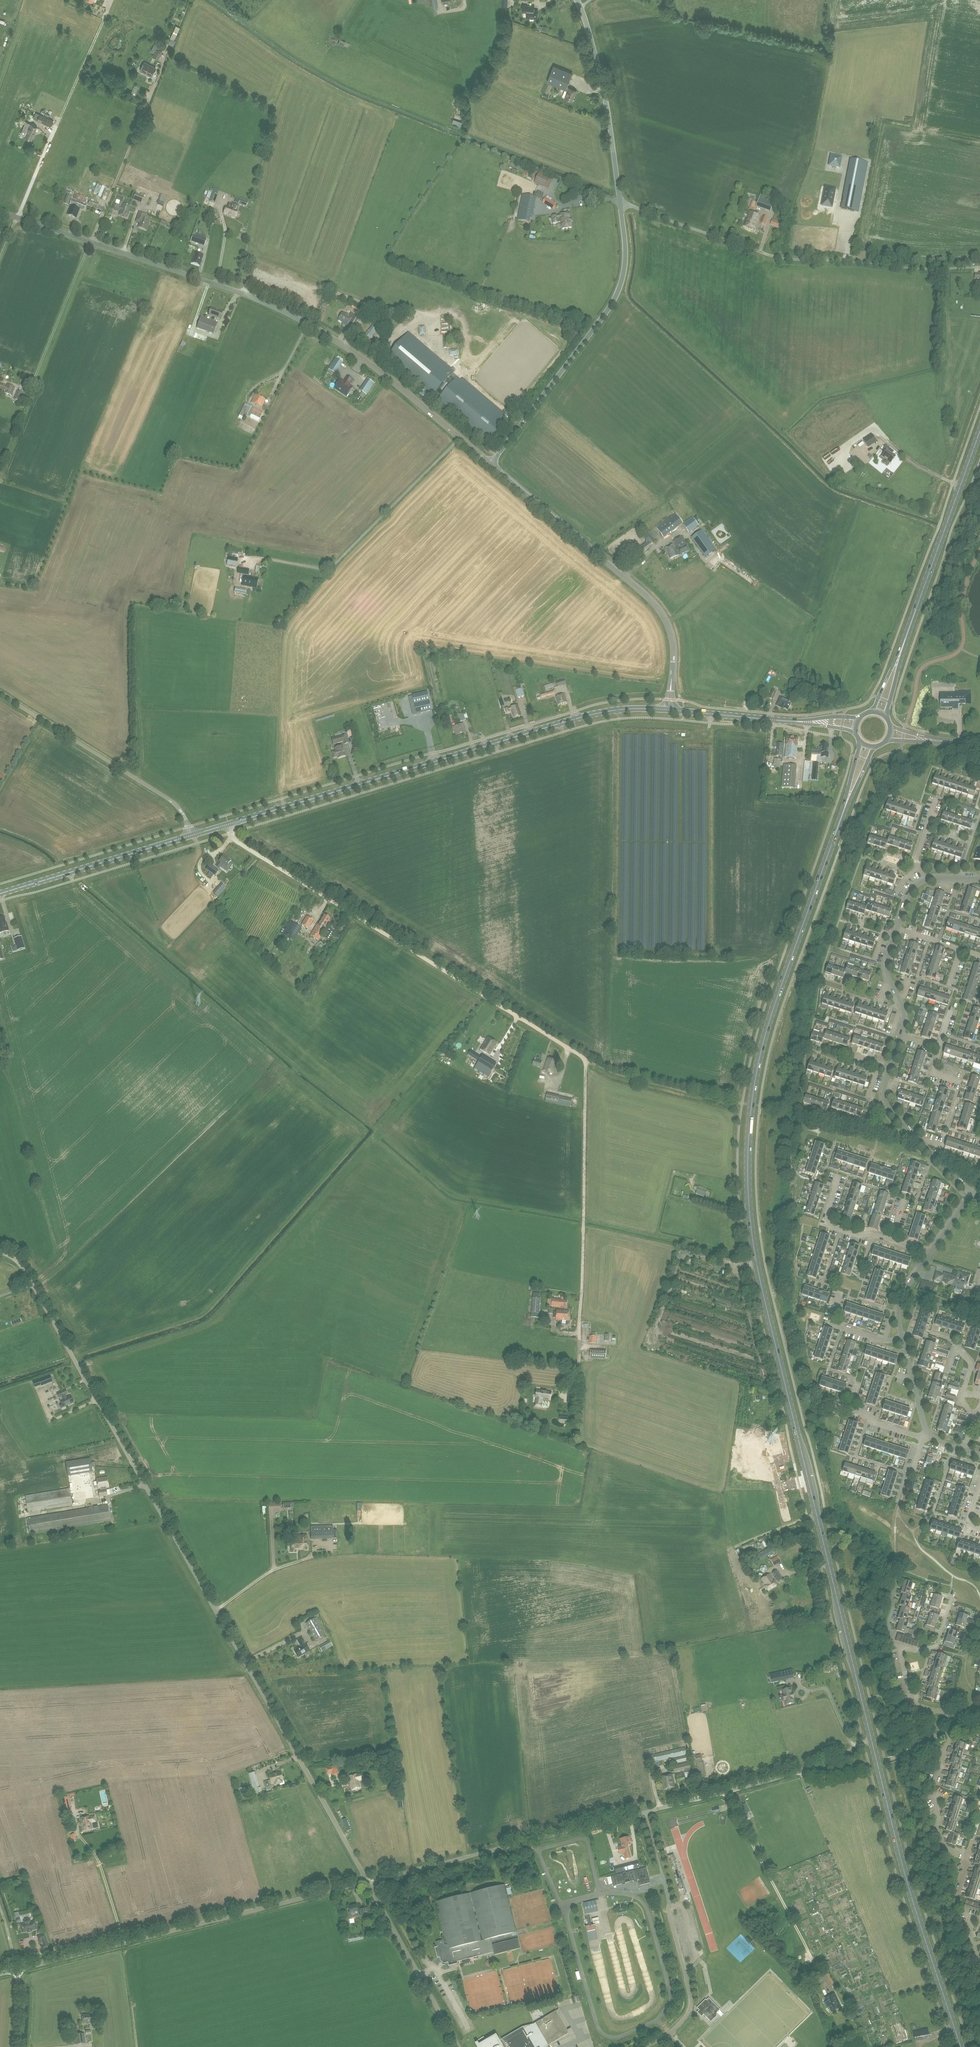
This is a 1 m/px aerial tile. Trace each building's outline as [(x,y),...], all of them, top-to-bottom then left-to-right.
[(534,10),(534,6),(523,5),(522,12),(527,12),(527,17),(538,18),(538,10),(534,10)] [(159,59),(162,52),(156,49),(153,57),(159,59)] [(156,68),(145,63),(141,71),(153,76),(156,68)] [(568,90),(565,98),(572,101),(577,91),(567,87),(572,73),(554,66),(547,82),(568,90)] [(53,121),(40,114),(37,120),(50,126),(53,121)] [(30,124),(27,129),(35,133),(37,127),(30,124)] [(36,133),(35,133),(27,129),(24,136),(32,140),(36,133)] [(858,212),(867,162),(851,159),(842,209),(858,212)] [(551,178),(540,173),(538,177),(540,178),(537,183),(546,188),(551,178)] [(832,208),(836,188),(825,186),(821,206),(832,208)] [(63,204),(68,206),(73,195),(71,194),(72,190),(67,188),(65,193),(66,194),(63,204)] [(539,191),(535,196),(541,199),(544,194),(539,191)] [(88,198),(75,193),(73,198),(86,203),(88,198)] [(133,200),(142,203),(144,196),(136,193),(133,200)] [(522,194),(518,220),(530,222),(531,216),(533,216),(536,197),(522,194)] [(756,207),(770,212),(775,200),(760,195),(756,207)] [(543,202),(555,210),(557,205),(545,198),(543,202)] [(70,204),(85,210),(87,205),(72,199),(70,204)] [(99,202),(91,199),(89,205),(97,207),(99,202)] [(238,212),(237,211),(239,205),(229,202),(227,207),(226,207),(224,214),(229,216),(235,219),(238,212)] [(127,217),(131,206),(123,204),(122,208),(119,207),(120,205),(114,203),(111,210),(118,212),(119,210),(121,210),(119,215),(127,217)] [(72,207),(68,215),(76,218),(79,210),(72,207)] [(755,230),(760,215),(749,211),(744,226),(755,230)] [(147,215),(140,212),(136,221),(140,223),(138,227),(146,230),(151,219),(146,218),(147,215)] [(561,229),(571,228),(569,213),(560,215),(560,216),(558,216),(552,217),(553,224),(558,223),(558,222),(560,222),(561,229)] [(545,215),(535,216),(535,226),(545,226),(545,215)] [(842,228),(842,238),(850,238),(850,228),(842,228)] [(196,236),(193,235),(191,241),(205,246),(207,237),(197,234),(196,236)] [(200,266),(204,255),(196,252),(192,263),(200,266)] [(212,316),(210,320),(201,317),(197,328),(213,334),(218,323),(214,321),(216,318),(220,320),(223,313),(211,308),(209,315),(212,316)] [(339,320),(351,328),(357,317),(352,313),(349,317),(343,313),(339,320)] [(370,339),(378,328),(374,325),(365,335),(370,339)] [(459,383),(455,379),(451,376),(455,372),(409,333),(388,357),(434,396),(435,395),(440,399),(439,400),(488,442),(505,422),(502,419),(505,414),(463,379),(459,383)] [(335,359),(328,370),(335,374),(342,363),(335,359)] [(335,389),(346,397),(348,394),(350,392),(350,391),(352,388),(349,386),(352,381),(347,377),(344,382),(341,381),(339,384),(338,383),(336,386),(337,387),(335,389)] [(367,395),(374,384),(367,380),(360,391),(367,395)] [(0,384),(0,391),(12,396),(15,387),(7,384),(7,386),(0,383),(0,384)] [(420,395),(426,401),(431,395),(424,389),(420,395)] [(14,399),(20,402),(20,399),(23,400),(26,395),(23,394),(24,393),(17,390),(14,399)] [(262,408),(266,399),(256,394),(252,403),(262,408)] [(238,417),(243,420),(246,415),(259,421),(263,412),(245,404),(238,417)] [(862,439),(868,447),(877,441),(871,433),(862,439)] [(892,454),(893,452),(894,452),(886,446),(884,450),(886,451),(882,456),(891,463),(896,456),(892,454)] [(677,514),(657,528),(663,537),(683,523),(677,514)] [(689,532),(699,525),(693,518),(684,525),(689,532)] [(691,538),(706,557),(716,549),(702,530),(691,538)] [(716,538),(719,542),(727,536),(723,530),(718,533),(720,535),(716,538)] [(646,534),(648,536),(653,542),(657,539),(650,531),(646,534)] [(677,549),(680,555),(680,556),(690,551),(683,537),(673,541),(677,549)] [(646,538),(639,544),(643,549),(650,543),(646,538)] [(680,555),(677,549),(675,550),(673,545),(666,549),(671,559),(680,555)] [(239,568),(238,573),(241,573),(240,577),(239,582),(242,583),(242,585),(256,588),(257,584),(258,578),(244,575),(244,574),(248,575),(249,570),(239,568)] [(769,698),(773,700),(777,691),(778,688),(775,687),(774,689),(773,689),(769,698)] [(516,691),(518,698),(525,696),(523,689),(516,691)] [(959,704),(971,704),(971,691),(956,692),(956,693),(940,693),(940,708),(953,708),(953,710),(959,710),(959,704)] [(413,714),(432,710),(428,692),(412,696),(413,696),(409,697),(413,714)] [(556,697),(559,705),(567,702),(565,694),(556,697)] [(780,697),(776,706),(787,711),(791,702),(780,697)] [(386,707),(407,702),(406,698),(385,702),(386,707)] [(512,710),(514,719),(522,716),(519,705),(511,707),(511,708),(509,708),(506,709),(507,713),(510,712),(510,711),(512,710)] [(468,718),(468,715),(467,712),(464,713),(463,712),(456,714),(458,721),(459,720),(460,722),(466,720),(466,718),(468,718)] [(464,724),(455,727),(454,727),(456,735),(466,733),(464,724)] [(787,737),(785,757),(796,758),(798,738),(787,737)] [(777,743),(775,756),(783,756),(784,744),(777,743)] [(828,745),(821,744),(821,748),(818,748),(818,751),(812,750),(811,754),(820,755),(820,756),(825,757),(825,753),(828,753),(828,745)] [(335,748),(336,751),(332,752),(334,758),(338,757),(338,758),(346,756),(343,746),(335,748)] [(770,765),(770,767),(780,769),(781,760),(775,759),(774,765),(770,765)] [(813,767),(813,772),(812,775),(812,780),(817,780),(819,764),(811,762),(811,767),(813,767)] [(784,764),(781,787),(793,788),(796,765),(784,764)] [(938,786),(941,777),(938,776),(939,773),(936,772),(932,784),(938,786)] [(944,788),(947,779),(944,778),(945,775),(942,774),(941,777),(938,786),(944,788)] [(950,790),(952,781),(950,780),(951,776),(948,775),(947,779),(944,788),(950,790)] [(955,792),(958,783),(956,782),(957,778),(954,777),(952,781),(950,790),(955,792)] [(961,794),(964,785),(962,784),(963,780),(959,779),(958,783),(955,792),(961,794)] [(967,796),(970,787),(967,786),(969,782),(965,781),(964,785),(961,794),(967,796)] [(971,783),(970,787),(967,796),(973,798),(976,789),(973,788),(974,784),(971,783)] [(890,812),(893,803),(890,802),(892,798),(889,797),(884,810),(890,812)] [(896,813),(899,804),(896,804),(897,800),(894,799),(893,803),(890,812),(896,813)] [(902,815),(905,807),(903,806),(905,802),(900,801),(899,804),(896,813),(902,815)] [(908,817),(911,808),(908,808),(909,804),(906,803),(905,807),(902,815),(908,817)] [(912,805),(911,808),(908,817),(914,819),(917,811),(914,809),(915,806),(912,805)] [(947,821),(949,814),(943,812),(941,820),(947,821)] [(952,823),(955,816),(949,814),(947,821),(952,823)] [(958,825),(961,817),(955,816),(952,823),(958,825)] [(964,827),(967,819),(961,817),(958,825),(964,827)] [(973,821),(967,819),(964,827),(970,829),(973,821)] [(873,845),(876,837),(870,835),(867,843),(873,845)] [(893,846),(895,838),(889,836),(888,841),(887,844),(893,846)] [(879,847),(882,839),(876,837),(873,845),(879,847)] [(937,851),(940,843),(937,842),(938,838),(935,837),(931,849),(937,851)] [(899,847),(901,840),(895,838),(893,846),(899,847)] [(887,844),(888,841),(882,839),(879,847),(885,848),(887,844)] [(943,853),(946,844),(943,843),(944,840),(941,839),(940,843),(937,851),(943,853)] [(904,849),(907,842),(901,840),(899,847),(904,849)] [(949,855),(952,846),(950,846),(951,842),(947,841),(946,844),(943,853),(949,855)] [(913,844),(907,842),(904,849),(910,851),(913,844)] [(955,857),(957,848),(955,847),(956,844),(953,843),(952,846),(949,855),(955,857)] [(959,845),(957,848),(955,857),(961,859),(964,850),(960,849),(962,846),(959,845)] [(223,856),(216,866),(219,869),(223,864),(227,867),(226,868),(229,871),(233,865),(230,863),(231,861),(230,861),(231,860),(228,858),(227,859),(223,856)] [(869,878),(872,869),(869,868),(870,864),(867,863),(863,876),(869,878)] [(210,864),(207,869),(215,875),(219,869),(210,864)] [(875,880),(878,871),(875,870),(876,866),(873,865),(872,869),(869,878),(875,880)] [(881,882),(884,873),(882,872),(883,869),(879,867),(878,871),(875,880),(881,882)] [(886,884),(889,875),(887,874),(888,870),(885,869),(884,873),(881,882),(886,884)] [(890,871),(889,875),(886,884),(893,886),(896,877),(892,876),(894,872),(890,871)] [(216,891),(215,891),(213,893),(216,896),(225,887),(223,884),(216,891)] [(977,891),(979,892),(979,889),(972,886),(971,889),(968,888),(966,894),(975,897),(977,891)] [(951,896),(945,894),(936,891),(934,897),(943,900),(944,896),(950,898),(951,896)] [(973,903),(975,897),(966,894),(964,900),(973,903)] [(949,902),(943,900),(934,897),(932,903),(941,906),(942,903),(948,905),(949,902)] [(971,909),(973,903),(964,900),(962,906),(971,909)] [(852,911),(854,903),(848,901),(846,909),(852,911)] [(871,911),(873,904),(867,902),(866,906),(865,909),(866,910),(871,911)] [(858,913),(860,905),(854,903),(852,911),(858,913)] [(939,912),(941,906),(932,903),(931,909),(939,912)] [(877,913),(880,906),(873,904),(871,911),(877,913)] [(865,909),(866,906),(860,905),(858,913),(864,915),(866,910),(865,909)] [(883,915),(886,908),(880,906),(877,913),(883,915)] [(969,915),(971,909),(962,906),(961,909),(955,907),(954,910),(969,915)] [(892,910),(886,908),(883,915),(889,917),(892,910)] [(937,918),(939,912),(931,909),(929,915),(937,918)] [(311,936),(318,940),(326,927),(325,927),(331,918),(325,915),(319,924),(319,923),(311,936)] [(936,924),(937,918),(929,915),(927,921),(936,924)] [(308,929),(313,920),(307,916),(302,925),(308,929)] [(4,918),(3,917),(0,918),(0,934),(9,931),(7,925),(7,926),(5,917),(4,918)] [(952,930),(955,921),(949,919),(946,928),(952,930)] [(293,940),(301,928),(291,921),(283,934),(293,940)] [(934,930),(936,924),(927,921),(925,927),(934,930)] [(958,932),(961,923),(955,921),(952,930),(958,932)] [(964,934),(967,925),(961,923),(958,932),(964,934)] [(970,936),(973,927),(967,925),(964,934),(970,936)] [(848,941),(851,932),(849,931),(850,928),(847,927),(843,939),(848,941)] [(976,938),(979,929),(973,927),(970,936),(976,938)] [(329,940),(334,931),(329,928),(325,937),(329,940)] [(854,943),(857,934),(854,933),(856,929),(853,928),(851,932),(848,941),(854,943)] [(860,945),(863,936),(860,935),(862,931),(859,930),(857,934),(854,943),(860,945)] [(866,947),(869,938),(866,937),(867,933),(864,932),(863,936),(860,945),(866,947)] [(5,936),(8,948),(19,945),(15,933),(5,936)] [(870,934),(869,938),(866,947),(872,949),(875,940),(872,939),(873,935),(870,934)] [(314,945),(318,948),(324,943),(320,939),(314,945)] [(910,943),(908,949),(923,953),(917,951),(919,945),(910,943)] [(936,946),(935,952),(934,952),(943,955),(945,949),(936,946)] [(923,953),(908,949),(906,955),(915,957),(916,954),(922,956),(923,953)] [(944,957),(942,957),(943,955),(934,952),(932,958),(941,961),(941,960),(943,961),(944,960),(945,958),(944,957)] [(913,963),(915,957),(906,955),(904,961),(913,963)] [(939,967),(941,961),(932,958),(930,964),(929,964),(939,967)] [(911,969),(913,963),(904,961),(902,967),(911,969)] [(831,974),(834,966),(828,964),(825,972),(831,974)] [(938,971),(939,967),(929,964),(928,967),(923,966),(922,968),(929,970),(928,970),(937,973),(938,973),(939,971),(938,971)] [(837,976),(840,968),(834,966),(831,974),(837,976)] [(851,975),(853,968),(847,966),(846,970),(845,973),(851,975)] [(909,976),(911,969),(902,967),(900,973),(909,976)] [(843,978),(845,973),(846,970),(840,968),(837,976),(843,978)] [(856,977),(859,969),(853,968),(851,975),(856,977)] [(862,979),(865,971),(859,969),(856,977),(862,979)] [(869,973),(865,971),(862,979),(868,981),(871,973),(872,971),(869,970),(869,973)] [(935,979),(937,973),(928,970),(926,976),(935,979)] [(979,975),(979,972),(972,970),(971,976),(979,978),(979,975)] [(977,984),(979,978),(971,976),(969,982),(977,984)] [(975,990),(977,984),(969,982),(967,987),(965,987),(975,990)] [(923,998),(929,1000),(932,991),(932,990),(930,989),(930,988),(929,988),(931,984),(928,983),(926,989),(923,998)] [(923,998),(926,989),(920,987),(917,996),(923,998)] [(973,996),(975,990),(965,987),(964,990),(960,989),(959,991),(965,993),(965,994),(973,996)] [(935,1002),(938,993),(932,991),(929,1000),(935,1002)] [(828,1006),(831,998),(828,997),(829,993),(826,992),(822,1004),(828,1006)] [(941,1004),(944,995),(938,993),(935,1002),(941,1004)] [(834,1008),(836,999),(834,999),(835,995),(832,994),(831,998),(828,1006),(834,1008)] [(971,1002),(973,996),(965,994),(963,1000),(971,1002)] [(950,997),(944,995),(941,1004),(948,1006),(950,997)] [(839,1010),(842,1001),(840,1001),(841,997),(838,996),(836,999),(834,1008),(839,1010)] [(845,1012),(848,1003),(845,1002),(846,999),(843,998),(842,1001),(839,1010),(845,1012)] [(849,999),(848,1003),(845,1012),(851,1014),(854,1005),(851,1004),(852,1001),(849,999)] [(861,1015),(864,1006),(861,1005),(862,1001),(859,1000),(855,1013),(861,1015)] [(867,1017),(870,1008),(867,1007),(868,1003),(865,1002),(864,1006),(861,1015),(867,1017)] [(873,1019),(876,1010),(873,1009),(874,1005),(871,1004),(870,1008),(867,1017),(873,1019)] [(879,1021),(881,1012),(879,1011),(880,1007),(877,1006),(876,1010),(873,1019),(879,1021)] [(971,1014),(979,1016),(979,1009),(973,1007),(971,1014)] [(883,1008),(881,1012),(879,1021),(885,1023),(884,1024),(887,1025),(889,1020),(886,1019),(888,1014),(884,1013),(886,1009),(883,1008)] [(929,1012),(927,1018),(936,1021),(938,1015),(929,1012)] [(978,1022),(979,1016),(971,1014),(970,1020),(978,1022)] [(934,1027),(936,1021),(927,1018),(925,1024),(934,1027)] [(976,1028),(978,1022),(970,1020),(968,1026),(976,1028)] [(932,1033),(934,1027),(925,1024),(924,1030),(932,1033)] [(974,1034),(976,1028),(968,1026),(966,1032),(974,1034)] [(930,1039),(932,1033),(924,1030),(922,1036),(930,1039)] [(830,1041),(832,1033),(826,1031),(825,1036),(824,1039),(830,1041)] [(816,1041),(819,1034),(813,1032),(811,1040),(816,1041)] [(972,1040),(974,1034),(966,1032),(964,1038),(972,1040)] [(836,1042),(838,1035),(832,1033),(830,1041),(836,1042)] [(824,1039),(825,1036),(819,1034),(816,1041),(822,1043),(824,1039)] [(841,1044),(844,1037),(838,1035),(836,1042),(841,1044)] [(858,1045),(860,1037),(854,1035),(852,1043),(858,1045)] [(490,1055),(497,1043),(488,1037),(481,1049),(490,1055)] [(850,1039),(844,1037),(841,1044),(848,1046),(850,1039)] [(864,1047),(866,1039),(860,1037),(858,1045),(864,1047)] [(870,1049),(872,1041),(866,1039),(864,1047),(870,1049)] [(876,1051),(878,1043),(872,1041),(870,1049),(876,1051)] [(884,1045),(878,1043),(876,1051),(882,1053),(884,1045)] [(950,1055),(953,1047),(946,1045),(944,1053),(950,1055)] [(956,1057),(959,1049),(953,1047),(950,1055),(956,1057)] [(962,1059),(964,1051),(959,1049),(956,1057),(962,1059)] [(918,1051),(916,1057),(924,1060),(926,1054),(918,1051)] [(968,1061),(970,1053),(964,1051),(962,1059),(968,1061)] [(474,1052),(471,1056),(479,1061),(475,1067),(489,1076),(496,1066),(481,1057),(474,1052)] [(974,1063),(976,1055),(970,1053),(968,1061),(974,1063)] [(922,1066),(924,1060),(916,1057),(914,1063),(922,1066)] [(554,1073),(557,1060),(548,1058),(544,1070),(554,1073)] [(813,1072),(816,1063),(813,1062),(814,1059),(811,1058),(807,1070),(813,1072)] [(534,1059),(533,1065),(540,1068),(542,1062),(534,1059)] [(819,1074),(822,1065),(819,1064),(820,1060),(820,1059),(818,1059),(817,1060),(816,1063),(813,1072),(819,1074)] [(825,1076),(828,1067),(825,1066),(826,1063),(823,1062),(822,1065),(819,1074),(825,1076)] [(829,1063),(828,1067),(825,1076),(831,1078),(834,1069),(831,1068),(832,1064),(829,1063)] [(921,1072),(922,1066),(914,1063),(912,1069),(921,1072)] [(840,1079),(843,1070),(841,1069),(842,1065),(839,1065),(835,1077),(840,1079)] [(846,1081),(849,1072),(846,1071),(848,1067),(844,1066),(843,1070),(840,1079),(846,1081)] [(524,1074),(538,1077),(539,1069),(528,1067),(527,1071),(525,1071),(524,1074)] [(852,1083),(855,1074),(852,1073),(853,1069),(850,1068),(849,1072),(846,1081),(852,1083)] [(919,1078),(921,1072),(912,1069),(910,1075),(919,1078)] [(858,1085),(861,1076),(858,1075),(859,1071),(856,1070),(855,1074),(852,1083),(858,1085)] [(862,1072),(861,1076),(858,1085),(867,1088),(869,1083),(866,1081),(867,1078),(864,1077),(865,1073),(862,1072)] [(925,1080),(919,1078),(910,1075),(908,1081),(918,1084),(919,1081),(924,1083),(925,1080)] [(970,1081),(978,1084),(979,1079),(979,1078),(972,1075),(970,1081)] [(570,1093),(570,1079),(560,1079),(560,1093),(570,1093)] [(976,1090),(978,1084),(970,1081),(968,1087),(976,1090)] [(536,1096),(539,1089),(527,1085),(525,1092),(536,1096)] [(974,1096),(976,1090),(968,1087),(966,1093),(974,1096)] [(940,1088),(938,1094),(947,1097),(949,1090),(940,1088)] [(904,1100),(907,1092),(901,1090),(898,1098),(904,1100)] [(910,1102),(913,1094),(907,1092),(904,1100),(910,1102)] [(972,1102),(974,1096),(966,1093),(964,1099),(972,1102)] [(571,1107),(573,1099),(560,1096),(547,1094),(546,1102),(571,1107)] [(916,1104),(919,1096),(913,1094),(910,1102),(916,1104)] [(945,1103),(947,1097),(938,1094),(937,1100),(945,1103)] [(809,1104),(812,1097),(806,1095),(803,1102),(809,1104)] [(925,1098),(919,1096),(916,1104),(922,1106),(925,1098)] [(815,1106),(818,1099),(812,1097),(809,1104),(815,1106)] [(821,1108),(823,1101),(818,1099),(815,1106),(821,1108)] [(837,1109),(840,1101),(834,1099),(831,1107),(837,1109)] [(943,1109),(945,1103),(937,1100),(935,1106),(943,1109)] [(829,1103),(823,1101),(821,1108),(827,1110),(829,1103)] [(843,1111),(846,1103),(840,1101),(837,1109),(843,1111)] [(849,1113),(852,1105),(846,1103),(843,1111),(849,1113)] [(966,1103),(964,1109),(972,1112),(974,1106),(966,1103)] [(855,1115),(858,1107),(852,1105),(849,1113),(855,1115)] [(945,1112),(946,1110),(943,1109),(935,1106),(933,1112),(941,1115),(942,1111),(945,1112)] [(863,1109),(858,1107),(855,1115),(861,1117),(863,1109)] [(970,1118),(972,1112),(964,1109),(962,1115),(970,1118)] [(939,1121),(941,1115),(933,1112),(931,1118),(939,1121)] [(973,1119),(970,1118),(962,1115),(961,1119),(958,1118),(957,1120),(960,1121),(971,1125),(973,1119)] [(937,1127),(939,1121),(931,1118),(929,1124),(937,1127)] [(917,1126),(926,1129),(928,1124),(919,1121),(917,1126)] [(966,1130),(968,1124),(971,1125),(960,1121),(958,1128),(966,1130)] [(935,1133),(937,1127),(929,1124),(927,1130),(935,1133)] [(951,1148),(954,1140),(948,1138),(945,1146),(951,1148)] [(969,1154),(975,1156),(978,1147),(974,1146),(974,1145),(975,1145),(975,1143),(976,1140),(974,1139),(973,1143),(972,1145),(969,1154)] [(957,1150),(960,1142),(954,1140),(951,1148),(957,1150)] [(816,1142),(814,1148),(823,1151),(825,1145),(816,1142)] [(963,1152),(966,1144),(960,1142),(957,1150),(963,1152)] [(969,1154),(972,1145),(966,1144),(963,1152),(969,1154)] [(821,1157),(823,1151),(814,1148),(812,1154),(821,1157)] [(841,1161),(844,1153),(838,1151),(837,1156),(835,1155),(834,1159),(841,1161)] [(847,1163),(850,1155),(844,1153),(841,1161),(847,1163)] [(819,1163),(821,1157),(812,1154),(810,1160),(819,1163)] [(853,1165),(856,1157),(850,1155),(847,1163),(853,1165)] [(859,1167),(862,1159),(856,1157),(853,1165),(859,1167)] [(868,1161),(862,1159),(859,1167),(865,1169),(868,1161)] [(817,1169),(819,1163),(810,1160),(808,1167),(817,1169)] [(912,1162),(910,1168),(918,1171),(920,1165),(912,1162)] [(875,1175),(878,1167),(871,1165),(869,1173),(875,1175)] [(815,1175),(817,1169),(808,1167),(807,1173),(815,1175)] [(881,1177),(884,1169),(878,1167),(875,1175),(881,1177)] [(916,1177),(918,1171),(910,1168),(908,1174),(916,1177)] [(887,1179),(890,1171),(884,1169),(881,1177),(887,1179)] [(896,1172),(890,1171),(887,1179),(893,1181),(896,1172)] [(914,1183),(916,1177),(908,1174),(906,1180),(914,1183)] [(913,1189),(914,1183),(906,1180),(904,1186),(913,1189)] [(941,1183),(933,1180),(932,1184),(929,1183),(926,1182),(925,1184),(931,1186),(939,1189),(941,1183)] [(824,1186),(820,1184),(816,1183),(814,1189),(822,1192),(824,1186)] [(854,1183),(852,1189),(860,1192),(862,1186),(854,1183)] [(698,1186),(696,1194),(705,1196),(707,1190),(698,1186)] [(911,1195),(913,1189),(904,1186),(902,1192),(911,1195)] [(938,1195),(939,1189),(931,1186),(929,1192),(938,1195)] [(820,1198),(822,1192),(814,1189),(812,1195),(820,1198)] [(858,1198),(860,1192),(852,1189),(850,1195),(858,1198)] [(880,1192),(878,1198),(887,1201),(889,1194),(880,1192)] [(936,1201),(938,1195),(929,1192),(927,1198),(936,1201)] [(818,1204),(820,1198),(812,1195),(810,1201),(818,1204)] [(856,1204),(858,1198),(850,1195),(848,1201),(856,1204)] [(885,1207),(887,1201),(878,1198),(876,1204),(885,1207)] [(936,1204),(935,1203),(936,1201),(927,1198),(926,1202),(925,1201),(926,1201),(924,1200),(923,1203),(926,1204),(925,1204),(934,1207),(935,1207),(936,1204)] [(816,1210),(818,1204),(810,1201),(808,1207),(816,1210)] [(854,1210),(856,1204),(848,1201),(846,1207),(854,1210)] [(883,1213),(885,1207),(876,1204),(874,1210),(883,1213)] [(932,1213),(934,1207),(925,1204),(924,1210),(932,1213)] [(814,1216),(816,1210),(808,1207),(806,1213),(814,1216)] [(852,1216),(854,1210),(846,1207),(844,1213),(852,1216)] [(889,1217),(889,1215),(883,1213),(874,1210),(872,1216),(881,1219),(882,1215),(883,1215),(883,1216),(889,1217)] [(850,1222),(852,1216),(844,1213),(842,1220),(850,1222)] [(917,1214),(915,1220),(924,1222),(925,1216),(917,1214)] [(879,1225),(881,1219),(872,1216),(871,1222),(879,1225)] [(922,1228),(924,1222),(915,1220),(913,1226),(922,1228)] [(877,1231),(879,1225),(871,1222),(869,1228),(877,1231)] [(920,1235),(922,1228),(913,1226),(911,1232),(920,1235)] [(918,1241),(920,1235),(911,1232),(909,1238),(918,1241)] [(821,1233),(819,1239),(828,1242),(829,1236),(821,1233)] [(826,1248),(828,1242),(819,1239),(817,1245),(826,1248)] [(851,1243),(849,1249),(858,1252),(860,1246),(851,1243)] [(824,1254),(826,1248),(817,1245),(815,1251),(824,1254)] [(878,1257),(880,1248),(874,1246),(871,1255),(878,1257)] [(884,1259),(886,1250),(880,1248),(878,1257),(884,1259)] [(856,1258),(858,1252),(849,1249),(847,1255),(856,1258)] [(890,1261),(892,1252),(886,1250),(884,1259),(890,1261)] [(822,1260),(824,1254),(815,1251),(813,1258),(822,1260)] [(896,1263),(899,1254),(892,1252),(890,1261),(896,1263)] [(902,1265),(905,1256),(899,1254),(896,1263),(902,1265)] [(854,1264),(856,1258),(847,1255),(845,1261),(854,1264)] [(911,1258),(905,1256),(902,1265),(908,1267),(911,1258)] [(820,1266),(822,1260),(813,1258),(811,1264),(820,1266)] [(852,1270),(854,1264),(845,1261),(843,1267),(852,1270)] [(818,1273),(820,1266),(811,1264),(809,1270),(818,1273)] [(850,1276),(852,1270),(843,1267),(841,1274),(850,1276)] [(875,1269),(873,1275),(882,1278),(884,1272),(875,1269)] [(816,1278),(818,1273),(809,1270),(807,1276),(816,1278)] [(958,1272),(956,1277),(953,1286),(955,1287),(954,1289),(962,1291),(965,1284),(967,1285),(970,1275),(961,1272),(961,1273),(958,1272)] [(953,1286),(956,1277),(944,1273),(941,1282),(942,1283),(942,1282),(946,1283),(945,1284),(953,1286)] [(880,1284),(882,1278),(873,1275),(871,1281),(880,1284)] [(878,1290),(880,1284),(871,1281),(870,1287),(878,1290)] [(921,1281),(918,1290),(930,1294),(933,1285),(921,1281)] [(808,1296),(811,1288),(805,1286),(802,1294),(808,1296)] [(876,1296),(878,1290),(870,1287),(868,1293),(876,1296)] [(814,1299),(817,1290),(811,1288),(808,1296),(814,1299)] [(820,1300),(823,1292),(817,1290),(814,1299),(820,1300)] [(829,1294),(823,1292),(820,1300),(826,1302),(829,1294)] [(874,1302),(876,1296),(868,1293),(866,1299),(874,1302)] [(541,1298),(533,1297),(532,1312),(539,1313),(541,1298)] [(563,1307),(562,1311),(565,1311),(565,1307),(567,1308),(568,1300),(564,1300),(564,1298),(561,1298),(561,1300),(553,1299),(552,1306),(563,1307)] [(850,1313),(853,1305),(847,1303),(844,1312),(850,1313)] [(856,1315),(859,1307),(853,1305),(850,1313),(856,1315)] [(806,1315),(817,1319),(819,1314),(820,1315),(822,1310),(814,1307),(813,1309),(815,1309),(814,1312),(810,1311),(809,1315),(807,1314),(806,1315)] [(862,1317),(865,1309),(859,1307),(856,1315),(862,1317)] [(930,1314),(931,1311),(922,1308),(919,1315),(928,1318),(929,1318),(930,1315),(930,1314)] [(869,1319),(871,1311),(865,1309),(862,1317),(869,1319)] [(569,1311),(565,1311),(562,1311),(557,1310),(557,1312),(555,1312),(554,1318),(556,1318),(556,1320),(569,1321),(569,1311)] [(875,1321),(877,1313),(871,1311),(869,1319),(875,1321)] [(883,1314),(877,1313),(875,1321),(881,1323),(883,1314)] [(942,1327),(945,1314),(943,1314),(942,1316),(941,1316),(938,1315),(935,1324),(942,1327)] [(948,1329),(951,1319),(948,1318),(945,1317),(946,1315),(945,1314),(942,1327),(948,1329)] [(927,1321),(928,1318),(919,1315),(917,1322),(926,1325),(929,1326),(930,1323),(928,1322),(927,1321)] [(955,1331),(959,1319),(956,1318),(956,1320),(955,1320),(952,1319),(951,1319),(948,1329),(955,1331)] [(965,1323),(961,1322),(958,1322),(959,1319),(955,1331),(962,1333),(965,1323)] [(925,1328),(926,1325),(917,1322),(915,1329),(924,1332),(924,1331),(925,1332),(926,1328),(925,1328)] [(824,1327),(822,1333),(831,1336),(833,1330),(824,1327)] [(970,1330),(971,1330),(970,1333),(969,1333),(979,1336),(979,1332),(979,1329),(971,1327),(970,1330)] [(923,1335),(924,1332),(915,1329),(913,1335),(922,1339),(924,1335),(923,1335)] [(829,1342),(831,1336),(822,1333),(820,1339),(829,1342)] [(977,1343),(979,1336),(969,1333),(968,1337),(969,1337),(968,1340),(967,1340),(977,1343)] [(827,1348),(829,1342),(820,1339),(818,1345),(827,1348)] [(847,1340),(845,1346),(854,1349),(856,1343),(847,1340)] [(974,1350),(977,1343),(967,1340),(966,1344),(967,1344),(965,1347),(974,1350)] [(927,1341),(925,1347),(947,1355),(948,1352),(941,1349),(934,1347),(935,1344),(927,1341)] [(825,1354),(827,1348),(818,1345),(816,1351),(825,1354)] [(852,1355),(854,1349),(845,1346),(843,1352),(852,1355)] [(871,1357),(873,1348),(867,1346),(864,1355),(871,1357)] [(947,1355),(925,1347),(923,1353),(931,1356),(932,1353),(939,1355),(946,1358),(947,1355)] [(877,1359),(879,1350),(873,1348),(871,1357),(877,1359)] [(591,1350),(590,1358),(606,1358),(606,1350),(591,1350)] [(883,1361),(886,1352),(879,1350),(877,1359),(883,1361)] [(823,1360),(825,1354),(816,1351),(814,1357),(823,1360)] [(850,1361),(852,1355),(843,1352),(841,1358),(850,1361)] [(889,1363),(892,1354),(886,1352),(883,1361),(889,1363)] [(930,1360),(931,1356),(923,1353),(921,1359),(932,1363),(933,1361),(930,1360)] [(898,1356),(892,1354),(889,1363),(895,1365),(898,1356)] [(848,1367),(850,1361),(841,1358),(839,1364),(848,1367)] [(932,1366),(932,1363),(921,1359),(919,1366),(927,1368),(928,1365),(932,1366)] [(848,1367),(839,1364),(838,1364),(837,1367),(838,1367),(837,1370),(846,1373),(848,1367)] [(876,1373),(875,1379),(883,1382),(885,1376),(876,1373)] [(936,1373),(934,1379),(942,1382),(944,1376),(936,1373)] [(50,1376),(39,1381),(41,1387),(52,1382),(50,1376)] [(826,1387),(828,1378),(822,1377),(819,1385),(826,1387)] [(832,1389),(834,1380),(828,1378),(826,1387),(832,1389)] [(881,1388),(883,1382),(875,1379),(873,1385),(881,1388)] [(945,1383),(942,1382),(934,1379),(932,1385),(941,1388),(942,1385),(944,1386),(945,1383)] [(838,1391),(840,1382),(834,1380),(832,1389),(838,1391)] [(846,1384),(840,1382),(838,1391),(844,1393),(846,1384)] [(40,1387),(45,1400),(51,1397),(48,1389),(53,1387),(51,1383),(40,1387)] [(879,1394),(881,1388),(873,1385),(871,1391),(879,1394)] [(940,1392),(941,1388),(932,1385),(930,1391),(941,1395),(942,1393),(940,1392)] [(68,1394),(66,1390),(57,1394),(59,1398),(60,1398),(62,1400),(61,1401),(63,1405),(66,1403),(67,1406),(75,1402),(71,1395),(67,1397),(66,1395),(68,1394)] [(551,1392),(537,1390),(536,1397),(537,1397),(536,1402),(535,1407),(541,1407),(542,1403),(542,1398),(550,1399),(551,1392)] [(877,1400),(879,1394),(871,1391),(869,1397),(877,1400)] [(941,1398),(941,1395),(930,1391),(928,1397),(934,1399),(933,1401),(936,1402),(937,1397),(941,1398)] [(875,1406),(877,1400),(869,1397),(867,1403),(875,1406)] [(889,1411),(892,1403),(885,1401),(883,1409),(889,1411)] [(895,1413),(898,1405),(892,1403),(889,1411),(895,1413)] [(901,1415),(904,1407),(898,1405),(895,1413),(901,1415)] [(945,1405),(943,1411),(951,1414),(954,1415),(955,1412),(952,1411),(953,1408),(945,1405)] [(910,1409),(904,1407),(901,1415),(907,1417),(910,1409)] [(941,1417),(949,1420),(951,1414),(943,1411),(941,1417)] [(948,1426),(949,1420),(941,1417),(939,1423),(948,1426)] [(849,1421),(847,1427),(855,1430),(857,1424),(849,1421)] [(948,1435),(951,1427),(948,1426),(939,1423),(937,1429),(945,1432),(945,1434),(948,1435)] [(853,1436),(855,1430),(847,1427),(845,1433),(853,1436)] [(852,1442),(853,1436),(845,1433),(843,1439),(852,1442)] [(869,1448),(872,1439),(866,1437),(863,1446),(869,1448)] [(850,1448),(852,1442),(843,1439),(841,1445),(850,1448)] [(875,1450),(878,1441),(872,1439),(869,1448),(875,1450)] [(882,1452),(884,1443),(878,1441),(875,1450),(882,1452)] [(888,1454),(890,1445),(884,1443),(882,1452),(888,1454)] [(848,1454),(850,1448),(841,1445),(839,1451),(848,1454)] [(894,1456),(896,1447),(890,1445),(888,1454),(894,1456)] [(900,1457),(902,1449),(896,1447),(894,1456),(900,1457)] [(906,1459),(908,1452),(909,1451),(902,1449),(900,1457),(906,1459)] [(65,1463),(67,1476),(92,1472),(89,1459),(65,1463)] [(955,1472),(958,1464),(952,1462),(950,1470),(955,1472)] [(849,1474),(851,1465),(845,1463),(842,1472),(849,1474)] [(961,1473),(964,1465),(958,1464),(955,1472),(961,1473)] [(855,1475),(857,1467),(851,1465),(849,1474),(855,1475)] [(876,1473),(872,1471),(873,1471),(874,1466),(871,1465),(869,1471),(867,1479),(873,1481),(876,1473)] [(967,1475),(970,1467),(964,1465),(961,1473),(964,1474),(963,1477),(966,1478),(967,1475)] [(861,1477),(863,1469),(857,1467),(855,1475),(861,1477)] [(975,1469),(970,1467),(967,1475),(973,1477),(975,1469)] [(867,1479),(869,1471),(863,1469),(861,1477),(867,1479)] [(889,1470),(887,1476),(895,1479),(897,1473),(889,1470)] [(893,1485),(895,1479),(887,1476),(885,1483),(893,1485)] [(109,1487),(108,1477),(97,1479),(98,1489),(101,1488),(101,1490),(99,1491),(100,1497),(108,1496),(107,1489),(106,1490),(106,1488),(109,1487)] [(924,1488),(932,1490),(936,1491),(937,1489),(933,1488),(934,1483),(926,1481),(924,1488)] [(891,1492),(893,1485),(885,1483),(883,1489),(891,1492)] [(958,1487),(956,1492),(964,1495),(966,1489),(958,1487)] [(931,1494),(932,1490),(924,1488),(922,1493),(930,1496),(934,1497),(935,1495),(931,1494)] [(28,1512),(72,1505),(70,1489),(26,1496),(28,1512)] [(889,1498),(891,1492),(883,1489),(881,1495),(889,1498)] [(962,1501),(964,1495),(956,1492),(954,1498),(962,1501)] [(929,1499),(930,1496),(922,1493),(920,1499),(928,1502),(932,1503),(933,1500),(929,1499)] [(960,1507),(962,1501),(954,1498),(952,1504),(960,1507)] [(927,1505),(928,1502),(920,1499),(918,1504),(927,1507),(931,1508),(931,1506),(927,1505)] [(925,1510),(927,1507),(918,1504),(917,1509),(925,1512),(923,1516),(927,1518),(928,1514),(929,1514),(930,1512),(925,1510)] [(959,1512),(960,1507),(952,1504),(950,1510),(959,1512)] [(110,1521),(110,1517),(108,1505),(25,1519),(27,1535),(110,1521)] [(957,1518),(959,1512),(950,1510),(948,1515),(957,1518)] [(937,1531),(940,1523),(941,1519),(939,1518),(938,1522),(933,1521),(930,1529),(937,1531)] [(943,1533),(946,1525),(947,1521),(945,1520),(943,1524),(940,1523),(937,1531),(943,1533)] [(949,1535),(951,1527),(953,1523),(950,1522),(949,1526),(946,1525),(943,1533),(949,1535)] [(954,1537),(957,1529),(958,1525),(956,1524),(955,1528),(951,1527),(949,1535),(954,1537)] [(332,1526),(311,1526),(311,1539),(333,1539),(332,1526)] [(961,1530),(957,1529),(954,1537),(959,1538),(961,1533),(962,1531),(963,1531),(964,1526),(962,1526),(961,1530)] [(964,1541),(962,1541),(962,1540),(963,1540),(962,1539),(963,1534),(961,1533),(959,1538),(959,1540),(960,1540),(957,1548),(964,1550),(966,1542),(968,1538),(965,1537),(964,1541)] [(308,1550),(307,1539),(307,1535),(295,1536),(295,1538),(299,1538),(299,1548),(301,1548),(301,1550),(308,1550)] [(299,1538),(295,1538),(295,1539),(298,1538),(298,1540),(291,1540),(291,1551),(301,1550),(301,1548),(299,1548),(299,1538)] [(764,1548),(763,1545),(768,1544),(768,1539),(764,1539),(764,1542),(755,1542),(755,1546),(758,1546),(758,1548),(764,1548)] [(970,1552),(972,1544),(973,1540),(971,1539),(970,1543),(966,1542),(964,1550),(970,1552)] [(975,1554),(978,1546),(979,1542),(977,1541),(975,1545),(972,1544),(970,1552),(975,1554)] [(761,1560),(774,1552),(771,1546),(757,1555),(761,1560)] [(774,1566),(781,1562),(777,1556),(770,1560),(774,1566)] [(772,1573),(778,1582),(782,1579),(777,1570),(772,1573)] [(774,1581),(770,1574),(761,1579),(765,1586),(768,1591),(777,1585),(774,1581)] [(905,1580),(903,1586),(911,1589),(913,1583),(905,1580)] [(909,1595),(911,1589),(903,1586),(901,1592),(904,1593),(909,1595)] [(943,1597),(939,1596),(940,1593),(934,1591),(933,1594),(935,1594),(934,1597),(930,1596),(929,1599),(933,1600),(941,1603),(943,1597)] [(912,1596),(909,1595),(904,1593),(902,1599),(910,1602),(912,1596)] [(911,1602),(910,1602),(902,1599),(900,1605),(902,1606),(908,1608),(909,1608),(911,1602)] [(939,1609),(941,1603),(933,1600),(931,1606),(927,1605),(926,1608),(930,1609),(935,1611),(936,1608),(939,1609)] [(910,1609),(909,1608),(908,1608),(902,1606),(900,1612),(908,1615),(910,1609)] [(934,1614),(935,1611),(930,1609),(929,1612),(931,1613),(929,1617),(926,1615),(925,1618),(919,1616),(937,1621),(939,1616),(934,1614)] [(968,1616),(970,1616),(971,1610),(966,1609),(964,1614),(960,1613),(958,1619),(966,1622),(972,1623),(973,1620),(971,1619),(971,1620),(967,1619),(968,1616)] [(907,1619),(908,1615),(900,1612),(899,1614),(898,1615),(897,1618),(901,1619),(908,1621),(909,1619),(907,1619)] [(935,1628),(937,1621),(919,1616),(918,1619),(922,1620),(923,1621),(923,1620),(928,1622),(927,1625),(925,1624),(924,1628),(930,1630),(931,1626),(935,1628)] [(314,1618),(306,1623),(316,1641),(324,1636),(314,1618)] [(909,1621),(908,1621),(901,1619),(899,1625),(907,1627),(909,1621)] [(964,1628),(966,1622),(958,1619),(956,1625),(955,1625),(954,1627),(960,1629),(961,1627),(964,1628)] [(905,1633),(907,1627),(899,1625),(897,1631),(899,1631),(898,1634),(901,1635),(904,1636),(905,1633)] [(957,1635),(958,1632),(959,1633),(960,1629),(954,1627),(953,1630),(950,1629),(948,1635),(962,1640),(963,1637),(957,1635)] [(954,1644),(956,1638),(962,1640),(948,1635),(946,1641),(948,1642),(946,1646),(954,1648),(955,1644),(954,1644)] [(306,1644),(302,1638),(298,1640),(302,1648),(299,1650),(298,1648),(294,1651),(298,1658),(310,1651),(306,1644)] [(319,1647),(322,1652),(332,1645),(330,1641),(319,1647)] [(948,1656),(938,1653),(932,1651),(931,1654),(934,1655),(934,1654),(938,1655),(937,1658),(946,1661),(948,1656)] [(907,1659),(909,1664),(916,1661),(913,1656),(907,1659)] [(944,1667),(946,1661),(937,1658),(936,1662),(932,1660),(932,1659),(930,1659),(929,1662),(944,1667)] [(943,1672),(944,1667),(929,1662),(928,1665),(930,1666),(930,1664),(934,1666),(933,1669),(943,1672)] [(941,1678),(943,1672),(933,1669),(932,1672),(928,1671),(929,1670),(926,1669),(925,1672),(941,1678)] [(770,1674),(772,1683),(788,1680),(787,1678),(794,1676),(793,1670),(786,1672),(785,1670),(770,1674)] [(939,1683),(941,1678),(925,1672),(924,1676),(927,1677),(927,1676),(931,1677),(930,1680),(939,1683)] [(937,1688),(939,1683),(930,1680),(929,1683),(925,1682),(926,1681),(923,1680),(922,1683),(924,1684),(937,1689),(937,1688)] [(940,1689),(937,1688),(937,1689),(922,1683),(922,1684),(924,1684),(923,1687),(925,1688),(926,1687),(930,1688),(929,1692),(938,1695),(940,1689)] [(794,1703),(790,1688),(783,1690),(786,1705),(794,1703)] [(936,1700),(938,1695),(929,1692),(927,1695),(923,1694),(924,1693),(921,1692),(920,1695),(924,1696),(923,1700),(931,1702),(932,1699),(936,1700)] [(970,1745),(967,1744),(953,1740),(953,1742),(957,1743),(956,1746),(965,1750),(965,1749),(968,1750),(970,1745)] [(963,1755),(965,1750),(956,1746),(955,1750),(952,1749),(952,1747),(949,1746),(947,1750),(963,1755)] [(672,1764),(688,1761),(685,1748),(648,1756),(650,1763),(671,1758),(672,1764)] [(961,1760),(963,1755),(947,1750),(947,1752),(949,1753),(953,1754),(952,1757),(961,1760)] [(960,1766),(961,1760),(952,1757),(951,1761),(947,1759),(946,1761),(949,1762),(960,1766)] [(949,1762),(946,1761),(946,1763),(952,1766),(951,1769),(961,1772),(962,1766),(960,1766),(949,1762)] [(674,1771),(690,1767),(688,1762),(673,1766),(674,1771)] [(703,1762),(696,1763),(699,1778),(705,1777),(703,1762)] [(339,1773),(337,1765),(331,1767),(333,1775),(339,1773)] [(959,1777),(961,1772),(951,1769),(950,1772),(944,1770),(943,1772),(959,1777)] [(255,1774),(255,1772),(249,1774),(251,1781),(253,1788),(255,1796),(263,1794),(261,1787),(260,1787),(260,1786),(257,1774),(255,1774)] [(281,1772),(269,1775),(271,1783),(275,1783),(275,1784),(280,1783),(279,1781),(283,1780),(281,1772)] [(957,1783),(959,1777),(943,1772),(942,1774),(945,1775),(949,1776),(948,1780),(957,1783)] [(364,1773),(349,1776),(352,1790),(360,1788),(359,1780),(365,1779),(364,1773)] [(677,1783),(685,1781),(683,1773),(675,1775),(677,1783)] [(672,1774),(667,1776),(670,1788),(675,1787),(672,1774)] [(670,1788),(667,1776),(661,1777),(664,1790),(670,1788)] [(954,1791),(957,1783),(948,1780),(947,1783),(942,1782),(942,1784),(949,1786),(948,1789),(954,1791)] [(71,1812),(70,1804),(68,1796),(62,1798),(65,1814),(71,1812)] [(950,1798),(949,1800),(962,1804),(964,1799),(955,1796),(954,1799),(950,1798)] [(960,1810),(962,1804),(949,1800),(948,1802),(953,1804),(951,1807),(960,1810)] [(743,1804),(739,1806),(743,1815),(748,1812),(743,1804)] [(958,1815),(960,1810),(951,1807),(950,1810),(946,1809),(945,1811),(958,1815)] [(956,1821),(958,1815),(945,1811),(945,1813),(949,1815),(948,1818),(950,1819),(956,1821)] [(93,1829),(91,1823),(96,1822),(95,1816),(90,1817),(90,1816),(80,1818),(83,1831),(93,1829)] [(954,1832),(956,1827),(944,1823),(943,1825),(948,1827),(947,1830),(954,1832)] [(960,1834),(954,1832),(947,1830),(945,1834),(950,1835),(947,1843),(953,1844),(952,1846),(955,1847),(956,1845),(960,1834)] [(628,1845),(630,1844),(628,1837),(621,1839),(622,1846),(618,1847),(620,1854),(624,1853),(625,1859),(631,1858),(628,1845)] [(623,1871),(640,1867),(638,1862),(621,1865),(623,1871)] [(972,1863),(972,1865),(976,1866),(975,1870),(979,1871),(979,1865),(972,1863)] [(646,1868),(611,1876),(613,1886),(639,1879),(640,1883),(639,1883),(640,1885),(650,1883),(649,1877),(646,1868)] [(969,1874),(968,1876),(973,1877),(972,1881),(979,1883),(979,1877),(969,1874)] [(979,1884),(979,1883),(972,1881),(971,1884),(966,1882),(965,1885),(978,1889),(979,1884)] [(517,1932),(508,1895),(513,1894),(510,1886),(506,1887),(505,1884),(435,1902),(445,1940),(436,1942),(437,1947),(435,1947),(438,1958),(441,1957),(442,1960),(445,1961),(448,1961),(449,1966),(458,1963),(458,1961),(494,1952),(495,1955),(521,1948),(517,1932)] [(977,1894),(978,1889),(965,1885),(965,1887),(969,1888),(968,1892),(977,1894)] [(975,1900),(977,1894),(968,1892),(967,1895),(963,1893),(962,1896),(975,1900)] [(368,1917),(366,1908),(360,1910),(360,1911),(358,1912),(357,1905),(349,1907),(350,1912),(349,1912),(350,1918),(362,1915),(362,1918),(368,1917)] [(25,1924),(21,1924),(22,1928),(21,1928),(23,1933),(28,1932),(32,1931),(37,1929),(36,1924),(35,1925),(34,1921),(30,1922),(30,1920),(28,1918),(25,1919),(24,1921),(25,1924)] [(521,1951),(548,1947),(548,1944),(555,1943),(553,1928),(518,1933),(521,1951)] [(45,1934),(38,1936),(39,1940),(42,1939),(44,1945),(41,1946),(42,1950),(49,1948),(45,1934)] [(822,1976),(827,1987),(834,1984),(828,1973),(822,1976)] [(825,1997),(831,2012),(841,2007),(834,1993),(825,1997)] [(863,2005),(860,1995),(857,1996),(856,1993),(854,1993),(855,1998),(853,1998),(856,2007),(863,2005)] [(706,1999),(697,2008),(699,2010),(697,2012),(702,2017),(704,2014),(709,2020),(720,2010),(720,2009),(715,2005),(709,1998),(707,2000),(706,1999)] [(568,2033),(555,2011),(533,2024),(523,2026),(500,2040),(497,2034),(479,2044),(481,2046),(545,2046),(568,2033)] [(83,2023),(95,2022),(94,2014),(83,2014),(83,2023)] [(912,2031),(914,2041),(929,2038),(926,2028),(912,2031)] [(75,2034),(76,2044),(85,2043),(84,2033),(75,2034)]
